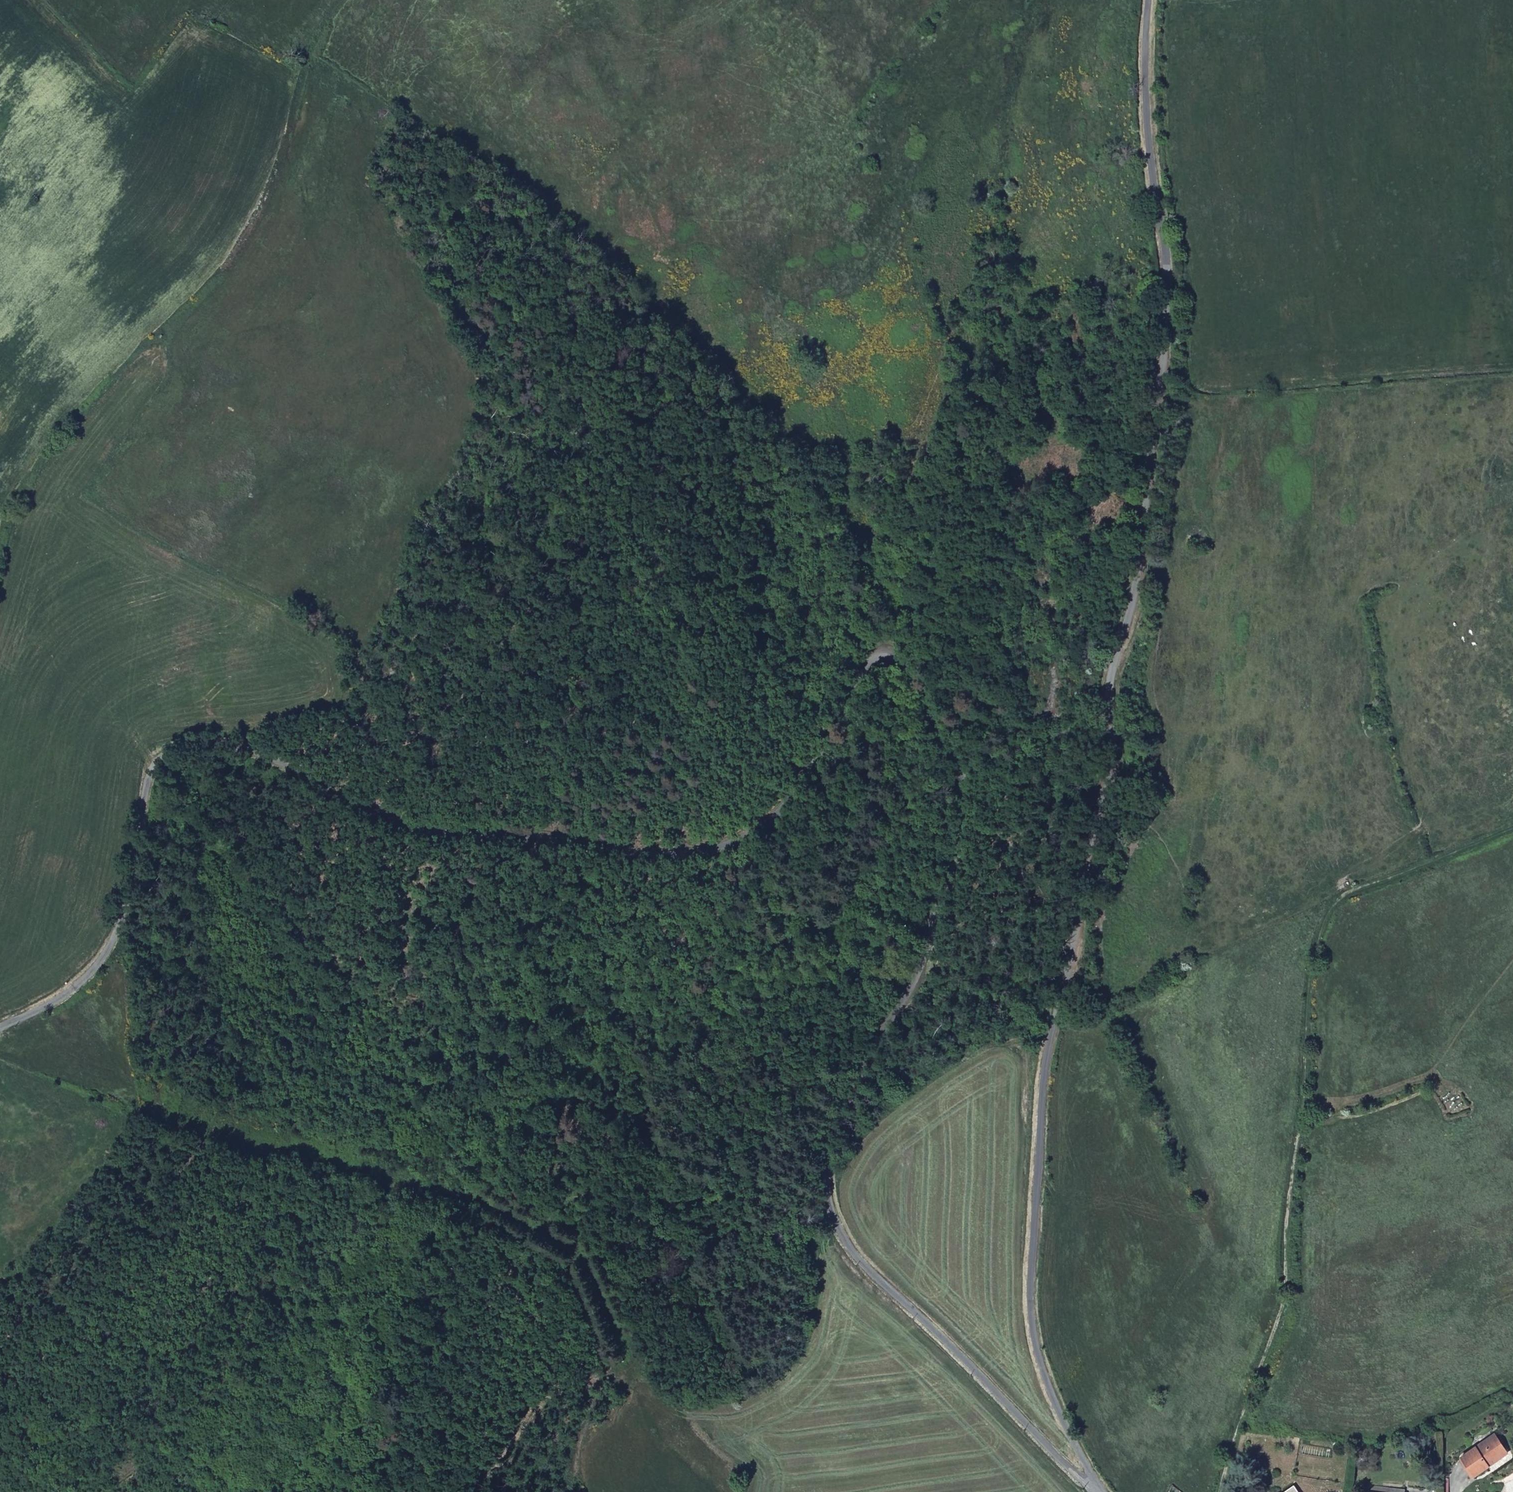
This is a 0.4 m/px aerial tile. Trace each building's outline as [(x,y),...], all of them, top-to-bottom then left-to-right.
[(1497,1432),(1462,1454),(1474,1473),(1508,1451),(1497,1432)]
